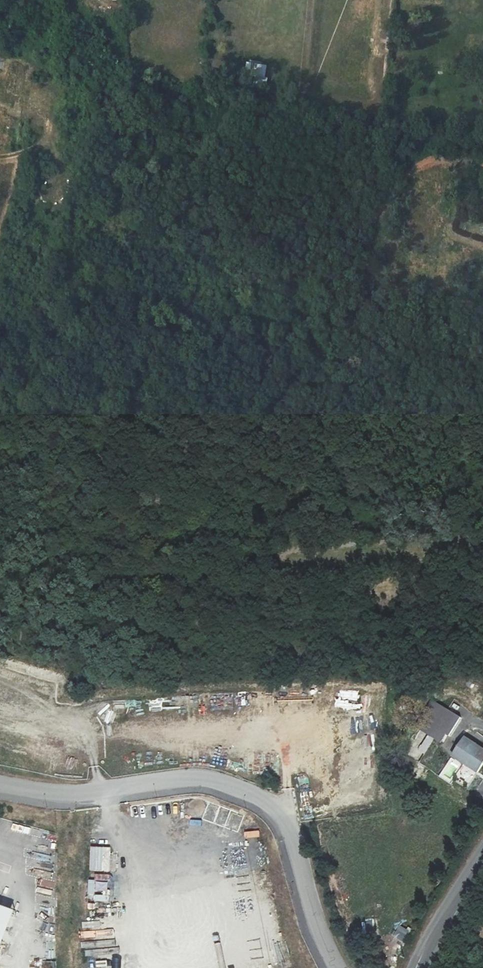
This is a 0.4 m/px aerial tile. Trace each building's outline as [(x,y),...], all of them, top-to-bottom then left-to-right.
[(282,283),(275,282),(273,294),(279,296),(282,283)] [(437,702),(418,728),(442,745),(461,719),(437,702)] [(464,738),(452,755),(478,773),(482,766),(482,750),(464,738)] [(110,871),(110,847),(90,846),(90,871),(110,871)] [(93,905),(106,905),(107,892),(93,891),(93,905)] [(17,911),(0,905),(0,957),(17,911)]
